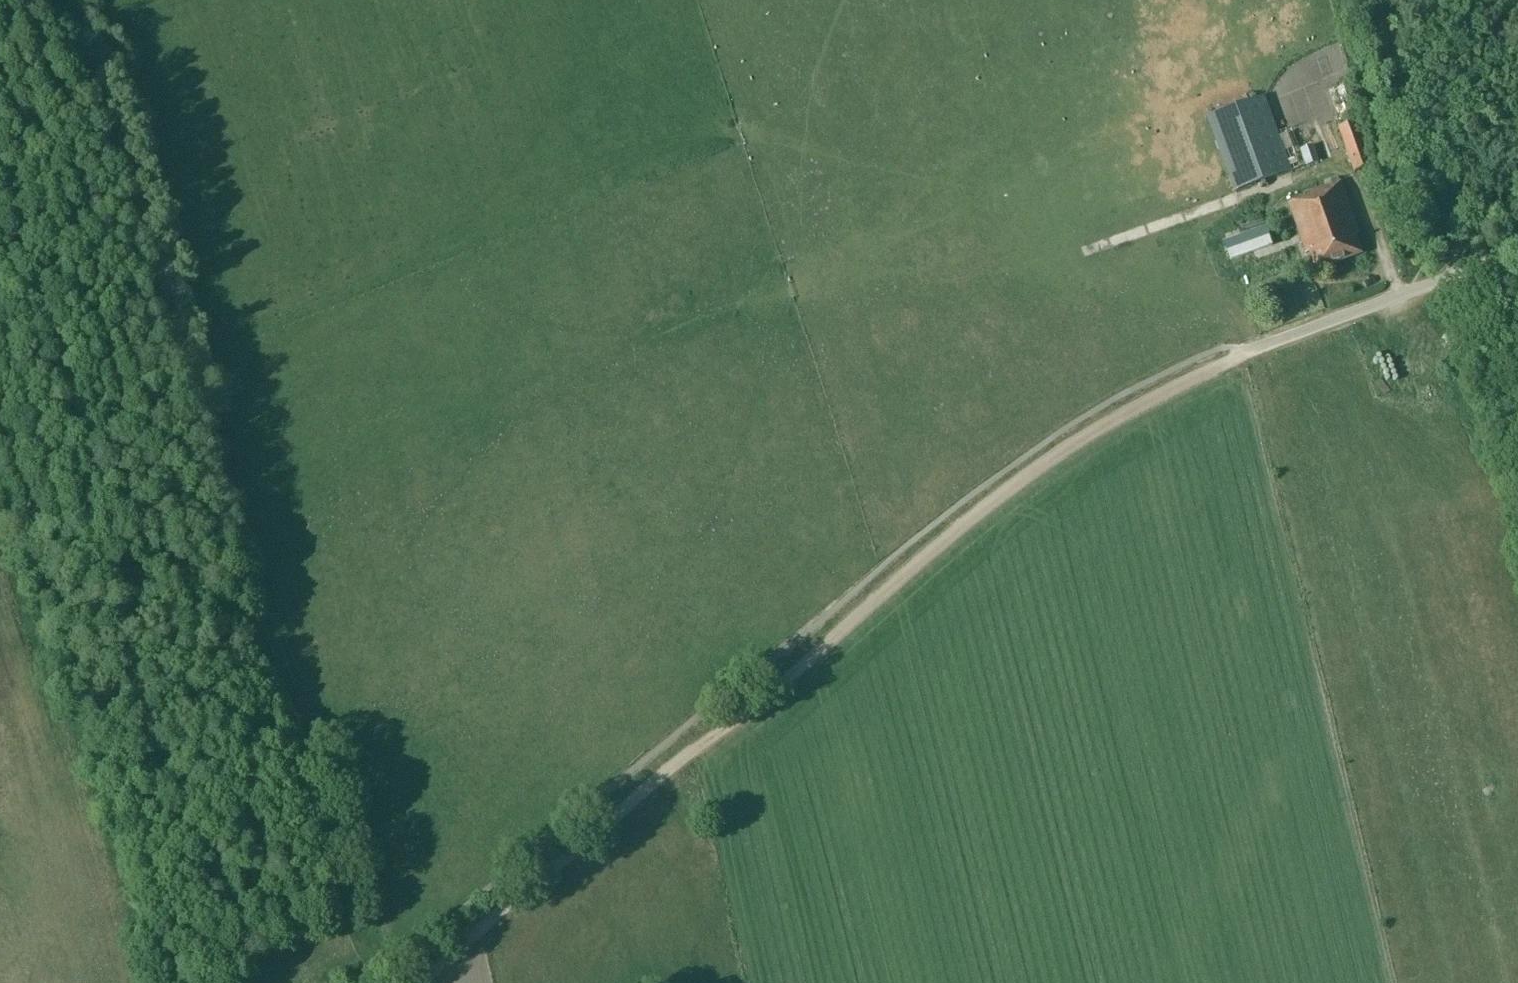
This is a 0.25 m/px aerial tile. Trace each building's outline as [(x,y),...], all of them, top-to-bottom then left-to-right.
[(1264,95),(1208,115),(1235,191),(1291,170),(1339,153),(1325,114),(1277,132),(1264,95)] [(1356,121),(1338,127),(1354,171),(1372,165),(1356,121)] [(1306,253),(1310,251),(1317,269),(1361,253),(1355,235),(1359,234),(1340,181),(1337,183),(1335,178),(1330,179),(1332,184),(1304,195),(1305,198),(1288,203),(1306,253)] [(1086,258),(1110,249),(1108,242),(1084,250),(1086,258)]
